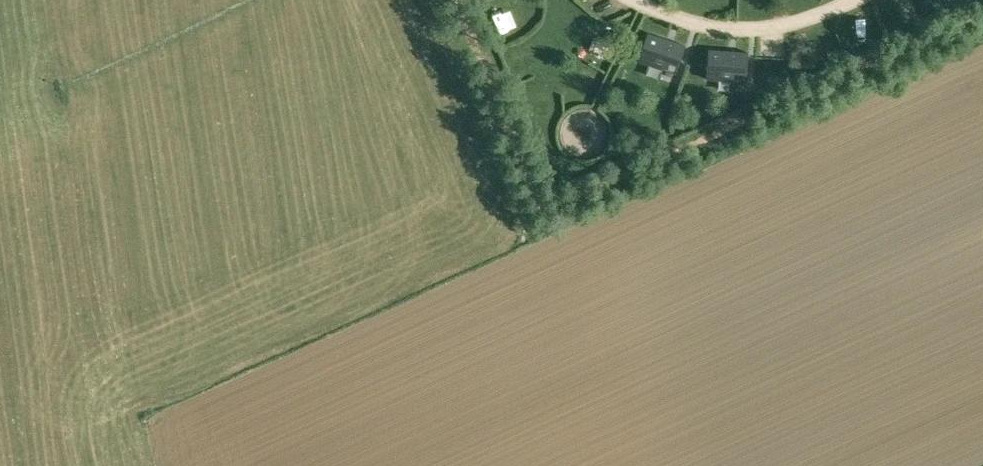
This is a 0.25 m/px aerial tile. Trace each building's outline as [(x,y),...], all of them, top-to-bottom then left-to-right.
[(664,69),(666,62),(678,66),(684,47),(685,47),(686,46),(662,38),(662,39),(648,34),(639,61),(664,69)] [(732,73),(746,74),(748,52),(708,49),(706,79),(732,81),(732,73)]
